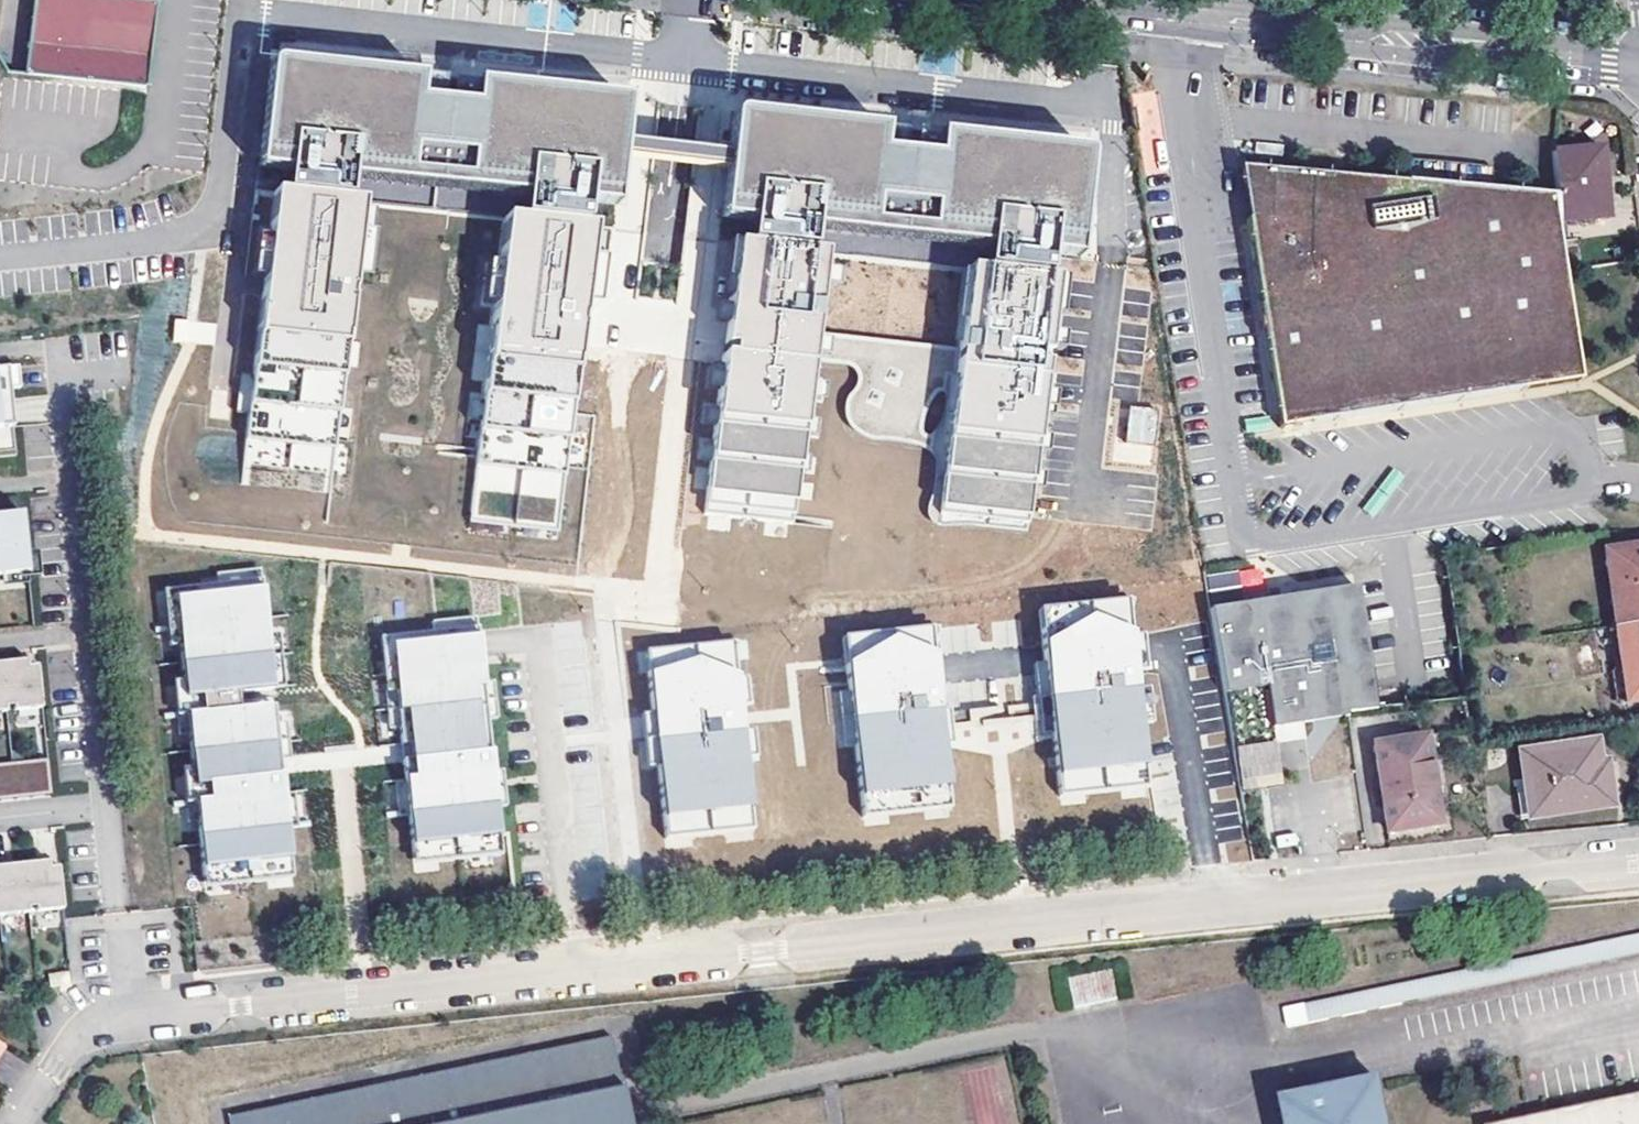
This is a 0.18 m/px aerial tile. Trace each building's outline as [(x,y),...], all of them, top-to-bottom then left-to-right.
[(156,0),(33,0),(24,75),(146,89),(156,0)] [(584,205),(614,208),(626,99),(269,59),(257,167),(286,170),(284,194),(362,202),(504,217),(582,226),(584,205)] [(1046,257),(1076,261),(1088,152),(731,112),(719,219),(747,223),(744,246),(823,255),(969,271),(1044,280),(1046,257)] [(1558,193),(1560,219),(1610,214),(1604,147),(1554,150),(1558,193)] [(1401,230),(1405,183),(1235,169),(1242,213),(1401,230)] [(1401,230),(1242,213),(1276,427),(1579,380),(1560,219),(1558,193),(1405,183),(1401,230)] [(273,192),(241,479),(331,489),(362,202),(284,194),(273,192)] [(504,217),(472,503),(561,513),(593,227),(582,226),(504,217)] [(734,244),(705,495),(794,505),(823,255),(744,246),(734,244)] [(969,271),(939,521),(1028,531),(1058,281),(1044,280),(969,271)] [(188,322),(175,321),(174,342),(187,342),(188,322)] [(0,369),(0,429),(12,428),(6,368),(0,369)] [(1125,441),(1153,444),(1156,407),(1128,405),(1125,441)] [(1244,418),(1246,432),(1272,427),(1269,414),(1244,418)] [(28,572),(21,513),(0,515),(0,575),(28,572)] [(1616,627),(1638,623),(1638,546),(1604,551),(1616,627)] [(1211,593),(1262,582),(1259,568),(1208,578),(1211,593)] [(216,585),(260,580),(259,570),(215,574),(216,585)] [(197,821),(203,877),(242,873),(243,884),(255,883),(254,872),(290,868),(286,830),(283,794),(279,761),(275,723),(272,690),(266,636),(260,580),(216,585),(173,589),(179,645),(183,686),(188,734),(192,774),(197,821)] [(1327,589),(1209,609),(1224,697),(1242,694),(1265,690),(1271,730),(1277,729),(1314,723),(1313,718),(1330,715),(1345,712),(1346,718),(1350,717),(1349,710),(1377,705),(1357,584),(1327,589)] [(179,645),(173,589),(162,590),(168,647),(179,645)] [(1039,611),(1060,798),(1150,788),(1129,600),(1039,611)] [(431,633),(476,629),(475,618),(430,623),(431,633)] [(1616,627),(1629,702),(1638,701),(1638,623),(1616,627)] [(431,633),(388,638),(392,677),(394,692),(398,729),(403,782),(407,817),(411,855),(449,851),(450,862),(462,861),(461,850),(499,846),(495,808),(491,772),(485,721),(481,683),(476,629),(431,633)] [(845,639),(866,827),(956,816),(935,629),(845,639)] [(266,636),(272,690),(282,689),(277,635),(266,636)] [(392,677),(388,638),(377,639),(382,678),(392,677)] [(644,651),(665,839),(755,829),(734,641),(644,651)] [(7,711),(6,706),(14,706),(14,710),(42,707),(38,665),(29,666),(28,660),(0,663),(0,711),(7,711)] [(481,683),(485,721),(496,720),(492,682),(481,683)] [(188,734),(183,686),(172,687),(177,735),(188,734)] [(398,729),(394,692),(383,693),(387,730),(398,729)] [(1040,714),(992,716),(991,707),(968,708),(969,721),(953,722),(954,746),(1041,742),(1040,714)] [(275,723),(279,761),(290,759),(286,722),(275,723)] [(1427,732),(1375,740),(1389,828),(1441,821),(1427,732)] [(1237,745),(1241,788),(1282,785),(1278,741),(1237,745)] [(1309,741),(1281,741),(1282,768),(1309,768),(1309,741)] [(1597,743),(1522,754),(1528,793),(1534,793),(1537,817),(1614,806),(1610,779),(1603,780),(1597,743)] [(1151,753),(1152,822),(1178,822),(1177,753),(1151,753)] [(47,759),(0,764),(0,800),(51,795),(47,759)] [(491,772),(495,808),(505,807),(501,771),(491,772)] [(197,821),(192,774),(181,776),(186,822),(197,821)] [(407,817),(403,782),(392,783),(396,818),(407,817)] [(283,794),(286,830),(297,829),(293,793),(283,794)] [(461,850),(462,861),(500,857),(499,846),(461,850)] [(449,851),(411,855),(412,866),(450,862),(449,851)] [(62,909),(58,867),(49,868),(48,861),(0,866),(0,916),(28,913),(28,908),(35,908),(36,912),(62,909)] [(254,872),(255,883),(291,879),(290,868),(254,872)] [(242,873),(203,877),(204,888),(243,884),(242,873)] [(1285,1025),(1638,951),(1638,932),(1281,1007),(1285,1025)] [(1117,998),(1111,970),(1067,978),(1073,1006),(1117,998)] [(70,972),(48,974),(49,987),(71,985),(70,972)] [(624,1037),(239,1115),(241,1123),(640,1123),(624,1037)] [(1286,1123),(1390,1123),(1382,1086),(1282,1105),(1286,1123)] [(1522,1123),(1638,1123),(1638,1100),(1522,1123)]
